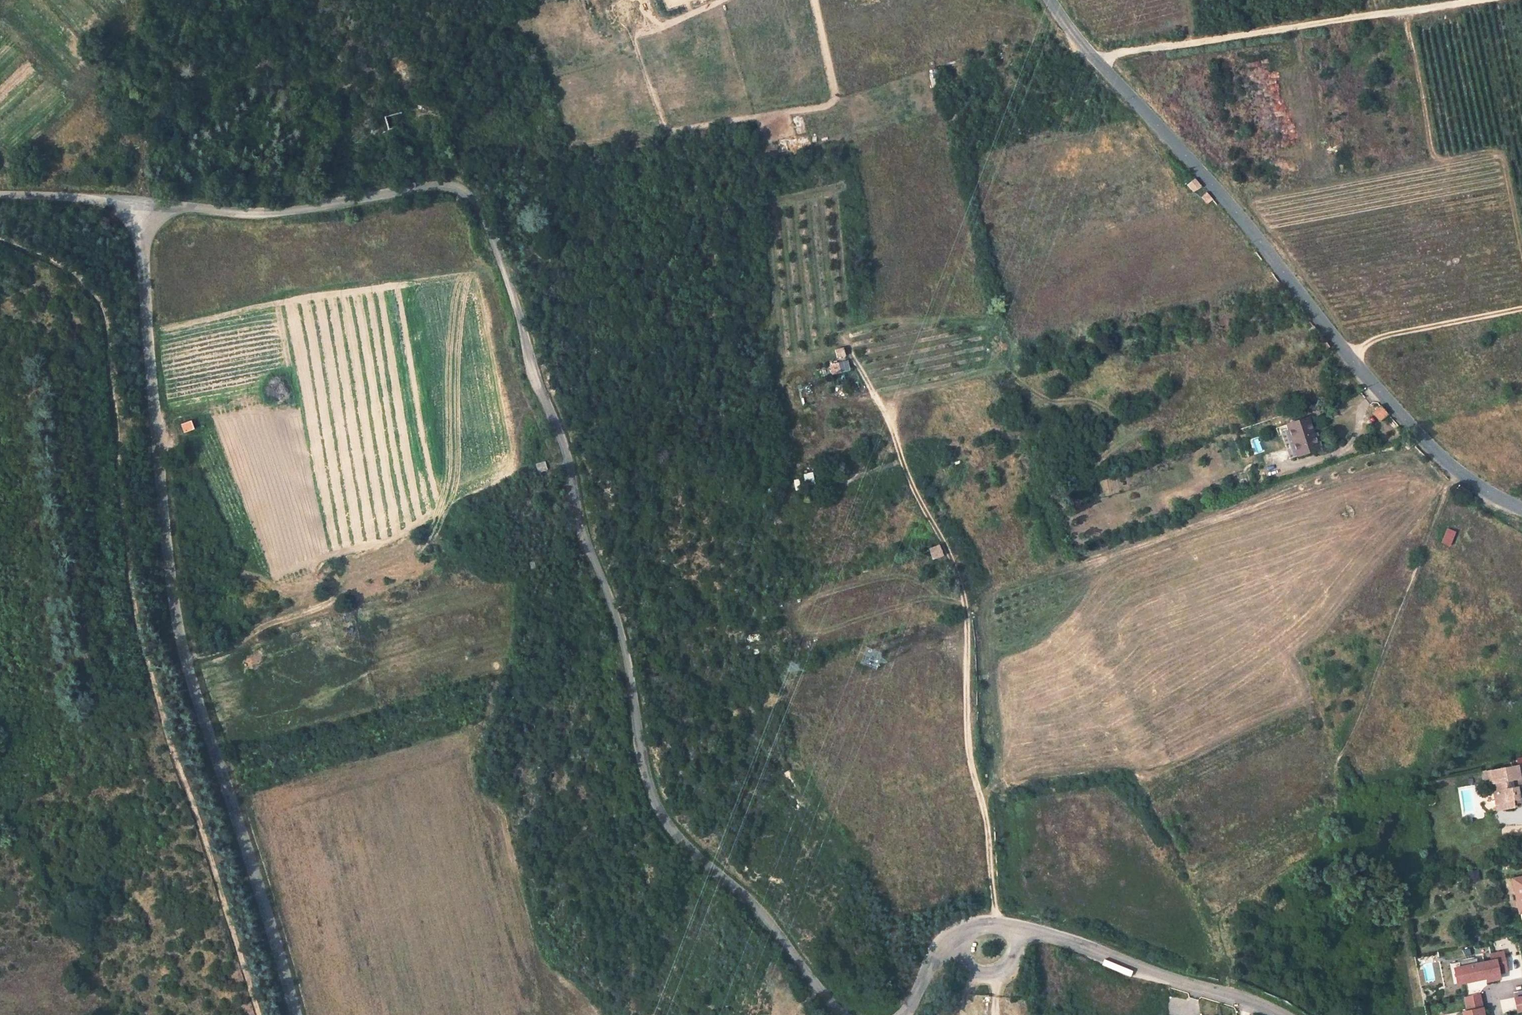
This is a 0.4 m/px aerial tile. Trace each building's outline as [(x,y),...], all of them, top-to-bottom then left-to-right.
[(410,121),(406,111),(390,116),(393,127),(410,121)] [(1190,183),(1197,190),(1202,186),(1195,179),(1190,183)] [(1204,197),(1212,206),(1216,202),(1208,193),(1204,197)] [(837,348),(839,354),(850,351),(849,344),(837,348)] [(1376,413),(1382,419),(1390,413),(1384,407),(1376,413)] [(1308,416),(1288,422),(1297,454),(1317,447),(1308,416)] [(186,431),(193,428),(191,422),(184,424),(186,431)] [(1281,424),(1292,456),(1297,454),(1288,422),(1281,424)] [(1405,441),(1410,448),(1417,444),(1411,437),(1405,441)] [(546,460),(537,464),(540,473),(549,470),(546,460)] [(934,550),(937,558),(947,554),(943,546),(934,550)] [(532,562),(534,569),(543,566),(541,560),(532,562)] [(1521,807),(1521,800),(1521,799),(1520,799),(1518,788),(1521,788),(1521,765),(1484,772),(1486,782),(1494,784),(1495,784),(1496,785),(1497,785),(1498,791),(1496,792),(1500,811),(1521,807)] [(1010,840),(1009,828),(997,828),(997,840),(1010,840)] [(1520,913),(1521,913),(1521,877),(1512,879),(1516,898),(1517,898),(1520,913)] [(912,931),(911,929),(907,922),(901,926),(906,935),(912,931)] [(580,951),(571,953),(573,962),(583,959),(580,951)] [(1487,955),(1489,961),(1457,967),(1460,983),(1478,979),(1477,977),(1482,976),(1484,982),(1497,979),(1495,973),(1504,972),(1500,952),(1487,955)] [(1460,983),(1457,967),(1451,969),(1454,984),(1460,983)] [(1464,998),(1467,1011),(1482,1008),(1479,995),(1464,998)] [(1513,999),(1516,1012),(1521,1010),(1521,997),(1513,999)]
